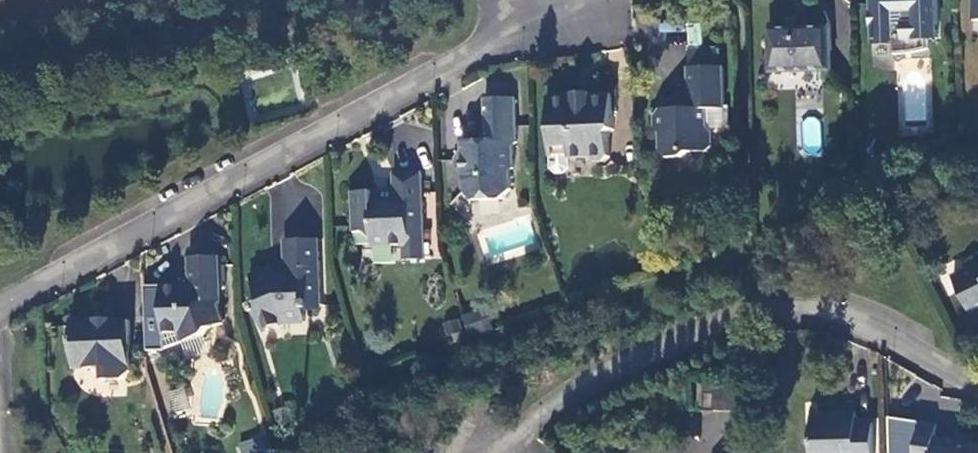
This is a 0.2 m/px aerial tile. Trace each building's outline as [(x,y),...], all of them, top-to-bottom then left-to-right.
[(862,44),(884,46),(885,55),(898,55),(918,48),(919,39),(928,38),(926,0),(861,0),(862,44)] [(962,21),(977,22),(977,0),(964,0),(962,21)] [(819,30),(761,33),(762,74),(821,72),(819,30)] [(652,84),(675,90),(688,47),(665,40),(652,84)] [(691,54),(692,72),(716,71),(715,54),(691,54)] [(719,111),(718,71),(716,71),(692,72),(686,72),(686,97),(673,98),(672,103),(660,104),(660,113),(656,113),(649,118),(651,131),(656,135),(655,156),(664,162),(678,162),(683,157),(700,155),(706,150),(706,134),(703,129),(702,111),(719,111)] [(604,99),(544,100),(545,149),(562,149),(564,161),(583,161),(591,166),(597,166),(601,162),(601,138),(606,135),(604,99)] [(481,101),(482,141),(454,143),(454,153),(450,157),(450,172),(458,180),(458,196),(469,203),(493,202),(503,194),(504,175),(507,170),(507,148),(512,143),(510,101),(481,101)] [(417,241),(417,178),(388,179),(388,194),(394,200),(384,209),(364,194),(346,194),(348,233),(367,232),(369,247),(398,246),(405,246),(406,241),(417,241)] [(313,305),(312,241),(279,243),(278,268),(269,273),(266,269),(245,278),(253,303),(244,308),(254,333),(272,325),(296,325),(297,305),(313,305)] [(405,246),(398,246),(399,261),(417,261),(417,241),(406,241),(405,246)] [(158,287),(158,334),(181,335),(182,342),(202,336),(203,332),(219,324),(214,308),(216,307),(213,291),(217,290),(214,256),(185,259),(186,280),(189,286),(182,289),(180,284),(158,287)] [(948,278),(970,321),(977,317),(977,263),(948,278)] [(122,370),(121,320),(104,322),(104,319),(65,321),(67,349),(76,368),(94,368),(95,380),(112,380),(122,370)] [(702,390),(702,407),(732,408),(732,391),(702,390)] [(867,428),(848,427),(848,415),(830,415),(830,426),(805,426),(804,452),(868,452),(867,428)] [(967,447),(968,440),(950,438),(949,444),(929,441),(931,427),(914,425),(910,452),(977,452),(977,449),(967,447)]
